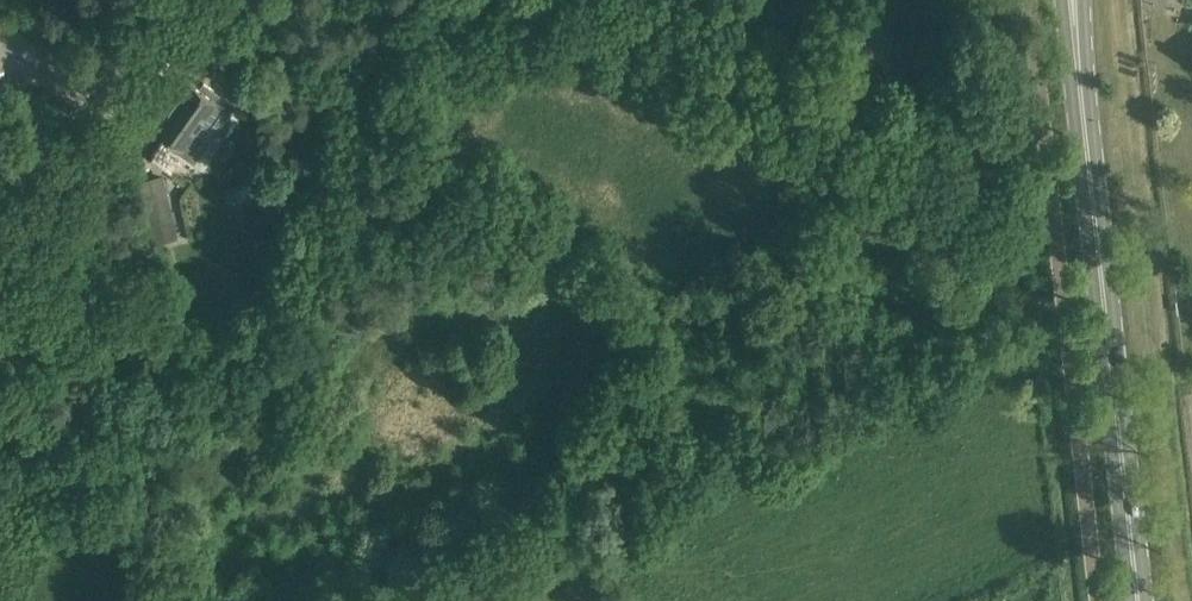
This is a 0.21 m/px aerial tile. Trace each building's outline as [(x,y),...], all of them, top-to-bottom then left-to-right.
[(190,79),(156,128),(165,135),(183,147),(193,133),(207,143),(235,104),(204,82),(201,86),(190,79)] [(157,217),(152,198),(168,195),(163,174),(137,180),(153,244),(178,238),(172,214),(157,217)]
